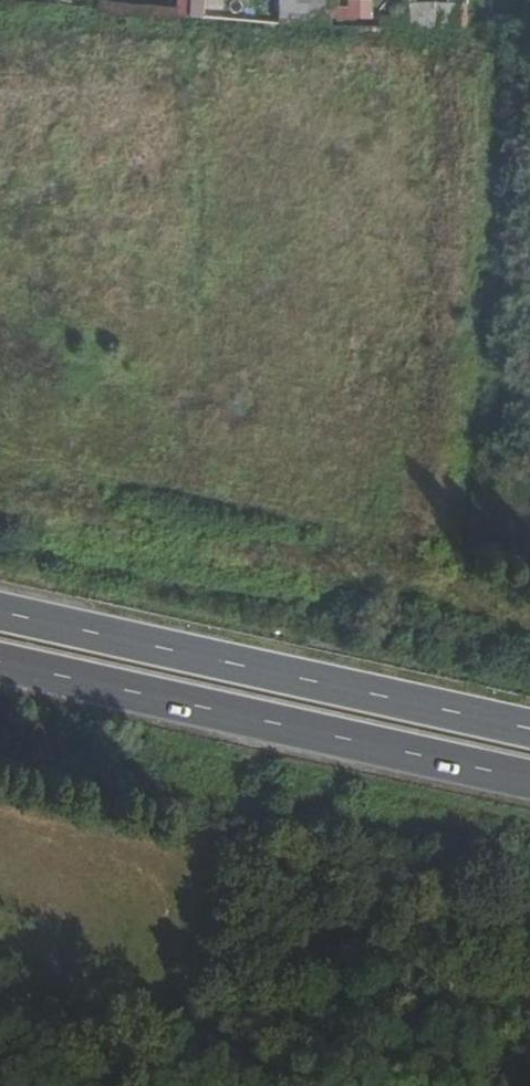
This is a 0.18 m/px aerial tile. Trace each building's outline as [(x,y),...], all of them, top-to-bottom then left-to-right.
[(191,10),(212,12),(212,0),(192,0),(191,10)] [(279,22),(331,23),(331,0),(280,0),(279,22)] [(370,17),(369,0),(340,0),(340,18),(370,17)] [(465,26),(465,0),(434,0),(407,1),(408,28),(465,26)]
